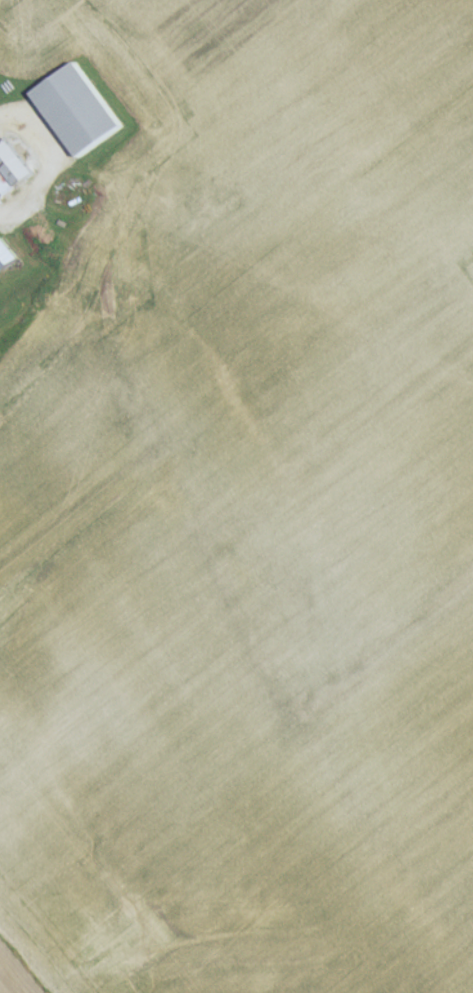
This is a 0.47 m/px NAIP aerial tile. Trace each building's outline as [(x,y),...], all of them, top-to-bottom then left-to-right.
[(76,163),(121,135),(79,67),(33,96),(76,163)] [(6,143),(0,147),(0,205),(34,181),(6,143)] [(19,266),(2,244),(0,245),(0,280),(19,266)]
